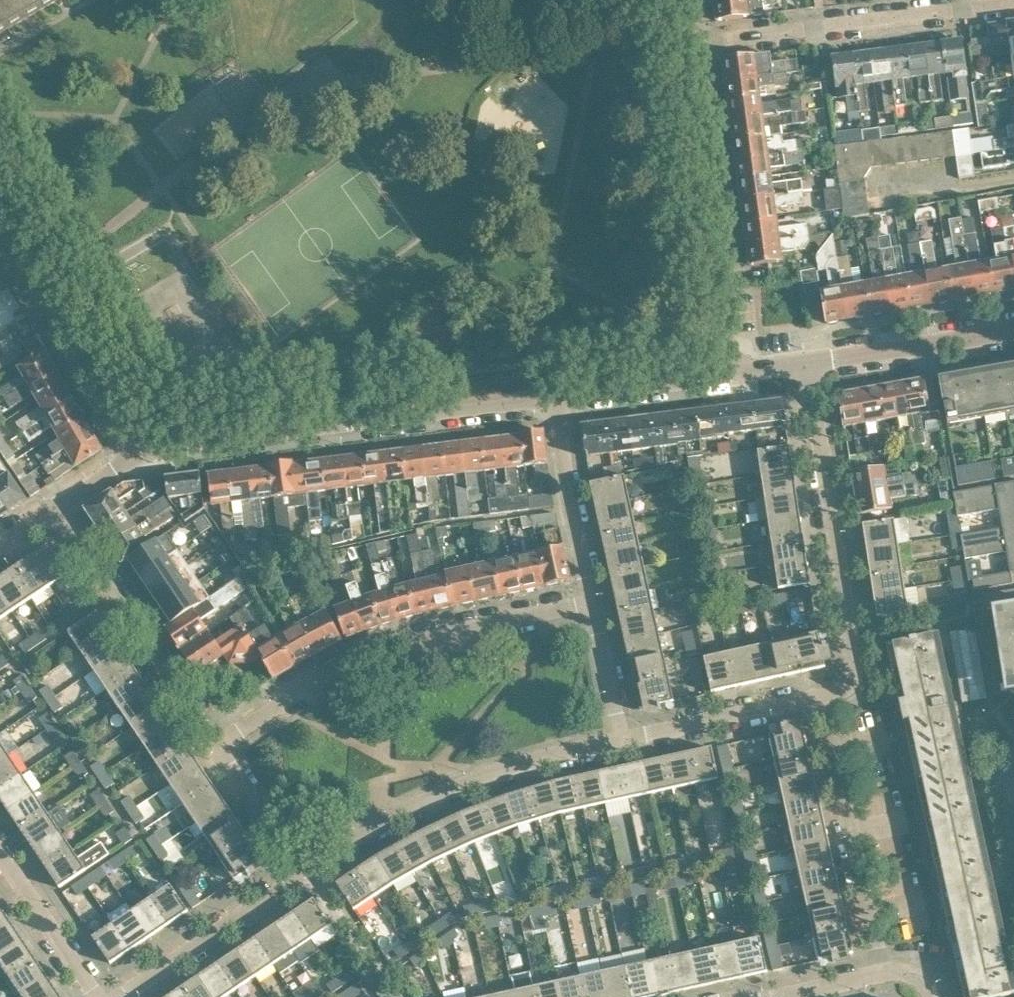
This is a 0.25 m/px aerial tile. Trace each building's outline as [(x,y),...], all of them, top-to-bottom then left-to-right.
[(25,19),(14,0),(0,0),(0,14),(8,28),(25,19)] [(37,0),(14,0),(25,19),(42,9),(37,0)] [(57,0),(37,0),(42,9),(57,0)] [(717,7),(715,10),(716,21),(764,14),(763,6),(779,4),(778,0),(716,0),(717,7)] [(8,28),(0,14),(0,33),(8,28)] [(991,44),(1013,40),(1013,22),(988,25),(991,44)] [(979,38),(971,40),(972,47),(980,46),(979,38)] [(971,47),(972,58),(1011,52),(1012,59),(1013,59),(1013,40),(991,44),(980,46),(972,47),(971,47)] [(962,41),(942,43),(945,70),(946,74),(952,73),(952,78),(947,78),(949,100),(969,97),(962,41)] [(939,75),(946,74),(945,70),(942,43),(923,46),(930,101),(942,100),(939,75)] [(930,101),(923,46),(905,48),(909,78),(917,77),(920,103),(930,101)] [(905,48),(888,51),(895,106),(906,105),(903,79),(909,78),(905,48)] [(896,113),(895,106),(888,51),(869,53),(873,83),(881,82),(885,114),(896,113)] [(869,53),(851,55),(858,111),(869,110),(866,84),(873,83),(869,53)] [(770,54),(722,60),(723,72),(726,73),(727,80),(786,72),(784,60),(771,62),(770,54)] [(858,111),(851,55),(833,58),(838,97),(845,97),(848,112),(858,111)] [(1012,59),(1013,67),(989,71),(974,73),(976,83),(1013,77),(1013,59),(1012,59)] [(819,68),(818,61),(805,63),(806,70),(819,68)] [(728,88),(726,91),(727,97),(729,99),(729,100),(760,96),(775,94),(774,86),(787,84),(786,72),(727,80),(728,88)] [(972,84),(974,103),(986,101),(992,92),(1006,90),(1013,89),(1013,77),(976,83),(972,84)] [(547,92),(495,97),(499,138),(517,136),(521,174),(555,171),(547,92)] [(730,103),(728,105),(729,111),(731,113),(732,121),(791,113),(803,111),(802,104),(801,98),(789,100),(777,102),(775,94),(760,96),(729,100),(730,103)] [(986,101),(974,103),(976,117),(988,115),(986,101)] [(733,128),(731,131),(732,136),(734,138),(735,140),(782,133),(781,126),(808,122),(807,110),(791,113),(732,121),(733,128)] [(971,113),(951,116),(953,126),(973,123),(971,113)] [(934,129),(953,126),(951,116),(933,119),(934,129)] [(927,130),(934,129),(933,119),(926,119),(927,130)] [(915,123),(897,126),(898,134),(916,131),(915,123)] [(1013,148),(1013,125),(1008,126),(1010,138),(995,140),(996,151),(1013,148)] [(880,136),(898,134),(897,126),(879,128),(880,136)] [(880,140),(880,136),(879,128),(861,131),(862,142),(880,140)] [(968,128),(953,130),(956,156),(971,154),(968,128)] [(940,132),(943,158),(956,156),(953,130),(940,132)] [(843,133),(836,134),(838,146),(862,142),(861,131),(843,133)] [(928,134),(931,159),(943,158),(940,132),(928,134)] [(735,143),(733,145),(734,151),(736,153),(737,160),(804,151),(808,150),(806,141),(795,142),(794,140),(783,142),(782,133),(735,140),(735,143)] [(916,135),(919,161),(931,159),(928,134),(916,135)] [(904,137),(907,163),(919,161),(916,135),(904,137)] [(892,138),(895,164),(907,163),(904,137),(892,138)] [(880,140),(883,166),(895,164),(892,138),(880,140)] [(837,182),(865,178),(871,167),(883,166),(880,140),(862,142),(838,146),(833,146),(835,167),(837,182)] [(996,151),(983,153),(985,168),(1013,164),(1013,148),(996,151)] [(738,168),(737,170),(737,176),(739,178),(740,179),(770,175),(769,168),(797,164),(797,162),(805,161),(804,151),(737,160),(738,168)] [(740,182),(739,185),(739,190),(742,192),(743,199),(801,191),(813,190),(812,178),(771,184),(770,175),(740,179),(740,182)] [(868,202),(865,178),(837,182),(838,186),(841,205),(868,202)] [(841,208),(841,205),(838,186),(825,188),(827,210),(841,208)] [(744,207),(742,210),(743,215),(745,217),(746,221),(776,217),(775,207),(803,203),(801,191),(743,199),(744,207)] [(1000,209),(998,197),(979,200),(981,212),(1000,209)] [(849,217),(870,214),(868,202),(841,205),(841,208),(842,217),(849,217)] [(931,207),(914,210),(917,223),(936,219),(934,209),(931,207)] [(1001,216),(1002,220),(1003,227),(1003,228),(1013,288),(1013,219),(1013,214),(1001,216)] [(992,292),(995,291),(990,260),(982,262),(977,233),(974,216),(961,218),(975,295),(982,294),(984,295),(990,294),(992,292)] [(746,226),(744,229),(745,234),(748,236),(749,243),(807,236),(806,226),(806,223),(777,227),(776,219),(776,217),(746,221),(746,223),(746,226)] [(953,237),(944,239),(947,255),(956,254),(958,266),(949,268),(954,298),(957,298),(959,300),(965,299),(967,296),(975,295),(961,218),(961,217),(950,219),(953,237)] [(990,260),(995,291),(996,291),(999,293),(1004,292),(1006,289),(1013,288),(1003,228),(1003,227),(997,228),(992,229),(997,259),(990,260)] [(821,249),(816,256),(817,265),(818,267),(826,265),(829,289),(822,290),(822,292),(827,323),(830,323),(837,321),(838,321),(839,319),(847,317),(838,258),(835,243),(834,232),(829,239),(821,249)] [(822,234),(814,235),(815,241),(821,249),(829,239),(828,233),(822,234)] [(913,234),(910,239),(911,245),(920,244),(918,233),(913,234)] [(890,235),(878,237),(891,310),(898,308),(901,310),(907,309),(909,307),(911,306),(906,275),(897,277),(890,235)] [(750,251),(748,254),(749,265),(768,263),(782,261),(781,253),(804,250),(808,242),(807,236),(749,243),(750,251)] [(891,310),(878,237),(866,240),(868,253),(873,281),(862,283),(867,314),(873,313),(876,315),(881,314),(883,311),(891,310)] [(845,241),(835,243),(838,258),(848,256),(845,241)] [(948,299),(954,298),(949,268),(945,268),(939,269),(934,241),(920,244),(931,303),(938,301),(941,303),(946,302),(948,299)] [(906,275),(911,306),(913,306),(916,308),(921,307),(923,304),(931,303),(920,244),(911,245),(909,246),(914,274),(906,275)] [(848,256),(838,258),(847,317),(855,316),(857,318),(863,317),(865,314),(867,314),(862,283),(859,267),(852,269),(849,256),(848,256)] [(812,270),(802,272),(804,283),(815,281),(812,270)] [(10,328),(28,317),(8,281),(6,282),(7,283),(0,287),(0,311),(10,328)] [(10,328),(0,311),(0,333),(10,328)] [(545,342),(555,341),(560,340),(559,336),(558,330),(544,331),(545,342)] [(4,400),(56,365),(51,357),(46,348),(38,333),(30,338),(38,354),(17,368),(21,376),(0,389),(0,393),(4,400)] [(15,351),(3,358),(7,364),(19,357),(15,351)] [(1009,364),(1001,365),(1001,367),(993,369),(994,369),(988,370),(987,368),(979,369),(980,371),(972,373),(967,374),(966,372),(958,373),(959,375),(952,376),(951,374),(942,376),(943,378),(940,378),(948,424),(1013,412),(1013,366),(1009,367),(1009,364)] [(32,394),(36,401),(65,382),(56,365),(4,400),(11,409),(32,394)] [(911,383),(903,385),(914,445),(917,463),(925,462),(922,444),(925,443),(920,414),(939,411),(933,377),(923,379),(912,381),(911,383)] [(74,399),(65,382),(36,401),(40,408),(17,424),(22,430),(74,399)] [(914,445),(903,385),(896,386),(893,384),(887,386),(886,388),(882,388),(888,421),(897,420),(902,447),(914,445)] [(867,391),(860,392),(871,455),(879,454),(883,453),(877,423),(888,421),(882,388),(877,389),(875,388),(869,389),(867,391)] [(841,405),(841,406),(841,407),(842,411),(843,419),(843,420),(843,421),(843,423),(844,424),(844,425),(844,427),(853,426),(858,455),(849,456),(852,473),(874,470),(871,455),(860,392),(852,394),(850,392),(839,394),(839,396),(841,405)] [(52,427),(56,434),(83,416),(74,399),(22,430),(30,442),(52,427)] [(781,401),(754,405),(757,430),(786,426),(781,401)] [(757,430),(754,405),(723,408),(726,434),(728,434),(757,430)] [(723,408),(721,409),(698,412),(702,442),(725,439),(724,434),(726,434),(723,408)] [(702,442),(698,412),(675,414),(679,445),(680,456),(688,454),(688,457),(703,455),(702,442)] [(679,445),(675,414),(651,417),(655,448),(656,457),(657,465),(667,463),(665,447),(679,445)] [(92,432),(83,416),(56,434),(60,442),(36,456),(42,465),(92,432)] [(655,448),(651,417),(630,420),(634,451),(655,448)] [(634,451),(630,420),(607,423),(611,454),(634,451)] [(611,454),(607,423),(583,426),(587,457),(611,454)] [(522,433),(526,467),(535,465),(537,476),(536,476),(537,483),(546,482),(545,479),(549,478),(544,431),(522,433)] [(42,465),(49,475),(71,460),(76,467),(102,449),(92,432),(42,465)] [(508,437),(502,438),(511,511),(531,509),(530,496),(530,494),(521,495),(518,468),(526,467),(522,433),(509,435),(508,437)] [(481,439),(485,472),(493,471),(497,498),(488,499),(489,506),(490,514),(511,511),(502,438),(495,439),(494,437),(481,439)] [(462,443),(469,501),(480,500),(477,473),(485,472),(481,439),(470,440),(469,442),(462,443)] [(6,440),(0,444),(0,450),(7,461),(15,455),(6,440)] [(729,443),(730,450),(742,448),(741,441),(729,443)] [(454,442),(441,444),(445,477),(455,476),(460,518),(471,516),(470,508),(469,501),(462,443),(455,444),(454,442)] [(718,452),(730,450),(729,443),(717,444),(718,452)] [(445,477),(441,444),(430,445),(429,447),(422,448),(431,521),(438,520),(436,506),(440,505),(437,478),(445,477)] [(941,445),(933,447),(930,451),(931,456),(935,458),(943,457),(945,453),(945,448),(941,445)] [(793,469),(789,446),(758,451),(762,474),(793,469)] [(405,448),(401,448),(406,482),(414,481),(417,508),(429,506),(422,448),(416,449),(414,447),(405,448)] [(389,452),(382,453),(391,531),(402,528),(396,483),(406,482),(401,448),(390,450),(389,452)] [(374,452),(362,453),(366,487),(374,486),(380,533),(391,531),(382,453),(376,454),(374,452)] [(350,520),(351,530),(352,540),(364,537),(358,488),(366,487),(362,453),(350,455),(349,457),(343,458),(350,520)] [(871,455),(874,470),(881,468),(879,454),(871,455)] [(335,457),(322,458),(326,492),(335,491),(339,521),(350,520),(343,458),(336,459),(335,457)] [(633,459),(635,470),(657,465),(656,457),(633,459)] [(1001,459),(1004,477),(1013,476),(1013,457),(1001,459)] [(309,506),(308,506),(310,522),(322,520),(318,493),(326,492),(322,458),(310,460),(310,462),(304,463),(309,506)] [(698,458),(688,459),(693,479),(702,477),(698,458)] [(951,480),(952,480),(948,458),(939,460),(943,481),(951,480)] [(9,512),(10,511),(27,499),(0,459),(0,498),(9,512)] [(308,506),(309,506),(304,463),(293,464),(292,462),(270,465),(270,467),(274,499),(279,538),(292,536),(288,509),(308,506)] [(613,474),(622,472),(620,463),(611,465),(613,474)] [(20,464),(12,469),(20,481),(27,475),(20,464)] [(974,464),(955,467),(958,486),(977,482),(974,464)] [(253,469),(247,470),(255,530),(265,528),(261,500),(274,499),(270,467),(265,467),(264,467),(262,465),(256,466),(254,469),(253,469)] [(602,467),(604,476),(613,474),(611,465),(602,467)] [(229,472),(227,472),(232,504),(234,513),(242,512),(243,526),(244,531),(255,530),(247,470),(243,470),(241,470),(239,468),(232,469),(231,472),(229,472)] [(874,470),(852,473),(852,474),(854,484),(856,486),(858,495),(918,485),(916,472),(887,477),(885,468),(881,468),(874,470)] [(796,492),(793,469),(762,474),(765,497),(796,492)] [(212,474),(208,474),(212,506),(221,505),(224,530),(228,536),(236,535),(235,527),(234,513),(232,504),(227,472),(222,473),(220,471),(213,472),(212,474)] [(178,476),(165,478),(167,495),(171,500),(187,498),(189,511),(181,515),(186,522),(205,510),(203,496),(200,476),(200,473),(186,475),(178,476)] [(31,497),(41,490),(29,474),(27,475),(20,481),(31,497)] [(590,483),(595,506),(629,498),(624,476),(590,483)] [(706,496),(702,477),(693,479),(697,499),(701,498),(706,496)] [(162,488),(161,478),(143,480),(144,490),(139,494),(143,500),(162,488)] [(99,529),(125,512),(121,506),(139,494),(144,490),(143,480),(124,483),(85,509),(90,515),(92,518),(99,529)] [(943,481),(937,482),(941,503),(951,502),(947,481),(943,481)] [(961,537),(1013,527),(1013,482),(955,492),(953,492),(955,501),(958,520),(960,534),(961,537)] [(859,501),(857,503),(857,505),(858,512),(859,514),(861,514),(892,509),(890,500),(920,496),(918,485),(858,495),(859,501)] [(796,492),(765,497),(768,520),(800,515),(796,492)] [(531,509),(554,506),(552,494),(530,496),(531,509)] [(684,510),(693,508),(690,495),(685,496),(681,497),(684,510)] [(5,514),(7,513),(9,512),(0,498),(0,517),(5,514)] [(125,512),(99,529),(111,546),(171,509),(164,498),(130,520),(125,512)] [(629,498),(595,506),(600,528),(634,521),(629,498)] [(490,514),(489,506),(470,508),(471,516),(490,514)] [(696,522),(693,508),(684,510),(686,524),(691,523),(696,522)] [(122,563),(129,559),(148,546),(143,539),(176,517),(171,509),(111,546),(122,563)] [(556,513),(531,516),(531,517),(534,528),(536,536),(545,534),(548,546),(538,548),(539,554),(545,586),(567,581),(566,577),(570,576),(556,513)] [(193,521),(202,533),(206,530),(212,526),(204,514),(193,521)] [(704,530),(713,528),(711,515),(705,516),(701,517),(704,530)] [(803,538),(800,515),(768,520),(772,543),(803,538)] [(534,528),(531,517),(531,516),(521,517),(522,529),(534,528)] [(863,524),(866,547),(898,543),(894,519),(863,524)] [(495,520),(484,522),(486,533),(497,531),(495,520)] [(960,534),(958,520),(949,522),(951,535),(960,534)] [(634,521),(600,528),(605,551),(639,543),(634,521)] [(475,536),(486,533),(484,522),(473,523),(475,536)] [(448,537),(446,526),(435,528),(437,539),(448,537)] [(999,586),(999,584),(998,584),(997,576),(1013,573),(1013,527),(961,537),(963,547),(969,581),(973,580),(974,590),(999,586)] [(716,541),(713,528),(704,530),(707,543),(711,542),(716,541)] [(255,530),(244,531),(245,540),(256,539),(255,530)] [(345,530),(343,535),(344,542),(352,540),(351,530),(345,530)] [(148,546),(129,559),(139,575),(169,555),(179,548),(169,532),(148,546)] [(960,534),(951,535),(953,548),(963,547),(961,537),(960,534)] [(343,535),(332,536),(333,544),(344,542),(343,535)] [(219,536),(212,540),(216,546),(223,542),(219,536)] [(332,536),(312,539),(314,549),(333,544),(332,536)] [(803,538),(772,543),(775,565),(807,561),(803,538)] [(388,550),(386,540),(377,542),(379,552),(388,550)] [(693,555),(703,553),(700,540),(695,541),(690,542),(693,555)] [(377,542),(366,545),(373,567),(379,592),(372,595),(381,625),(398,620),(382,563),(379,552),(377,542)] [(51,585),(70,572),(51,543),(32,556),(51,585)] [(605,551),(610,573),(644,566),(639,543),(605,551)] [(870,570),(901,566),(898,543),(866,547),(870,570)] [(295,546),(281,549),(283,556),(296,553),(295,546)] [(179,548),(169,555),(139,575),(150,591),(190,564),(179,548)] [(432,550),(421,552),(422,555),(434,610),(452,606),(445,575),(438,577),(432,550)] [(341,551),(333,553),(336,561),(337,565),(345,563),(341,551)] [(418,581),(408,584),(416,614),(434,610),(422,555),(421,552),(412,554),(418,581)] [(226,553),(219,558),(223,565),(230,560),(226,553)] [(706,566),(703,553),(693,555),(696,568),(706,566)] [(517,558),(524,590),(545,586),(539,554),(517,558)] [(51,585),(32,556),(12,569),(32,598),(51,585)] [(499,596),(524,590),(517,558),(492,564),(499,596)] [(393,560),(382,563),(398,620),(416,614),(408,584),(400,586),(394,562),(393,560)] [(714,575),(723,573),(720,560),(715,561),(711,562),(714,575)] [(336,561),(326,564),(342,605),(334,608),(335,611),(345,638),(346,638),(362,631),(342,578),(337,565),(336,561)] [(779,588),(810,584),(807,561),(775,565),(779,588)] [(240,563),(231,569),(236,576),(245,570),(240,563)] [(150,591),(161,607),(200,580),(190,564),(150,591)] [(492,564),(469,569),(475,601),(499,596),(492,564)] [(610,573),(615,596),(649,588),(644,566),(610,573)] [(870,570),(873,593),(905,589),(901,566),(870,570)] [(951,568),(953,581),(962,579),(960,566),(951,568)] [(12,569),(0,578),(0,592),(13,611),(32,598),(12,569)] [(445,575),(452,606),(475,601),(469,569),(445,574),(445,575)] [(726,586),(723,573),(714,575),(717,588),(726,586)] [(352,575),(342,578),(362,631),(381,625),(372,595),(361,598),(352,575)] [(165,627),(181,651),(208,633),(200,621),(245,590),(247,589),(239,577),(200,604),(172,622),(165,627)] [(962,579),(953,581),(955,594),(965,592),(962,579)] [(161,607),(171,623),(211,596),(200,580),(161,607)] [(323,647),(326,648),(330,646),(334,643),(338,641),(342,639),(327,612),(313,620),(299,595),(296,597),(290,586),(281,591),(287,602),(316,651),(323,647)] [(615,596),(620,618),(654,611),(649,588),(615,596)] [(811,588),(785,593),(787,603),(812,597),(811,588)] [(873,593),(877,617),(908,612),(905,589),(873,593)] [(309,657),(310,654),(316,651),(287,602),(281,591),(273,596),(279,606),(276,607),(290,633),(280,639),(277,640),(293,667),(297,664),(309,657)] [(0,592),(0,619),(13,611),(0,592)] [(712,593),(699,596),(701,606),(714,603),(712,593)] [(771,606),(787,603),(785,593),(769,597),(770,601),(771,606)] [(688,608),(701,606),(699,596),(685,599),(688,608)] [(753,600),(740,603),(742,613),(755,610),(754,605),(753,600)] [(742,613),(740,603),(727,606),(728,611),(729,615),(742,613)] [(80,604),(69,611),(74,620),(86,612),(80,604)] [(1013,693),(1013,605),(992,608),(1005,694),(1013,693)] [(265,626),(257,630),(244,609),(234,615),(261,657),(260,657),(272,678),(280,674),(290,668),(293,667),(277,640),(275,641),(274,642),(265,626)] [(986,610),(986,609),(974,611),(976,619),(987,617),(986,610)] [(708,610),(694,613),(696,623),(710,620),(709,615),(708,610)] [(57,619),(63,628),(74,620),(69,611),(57,619)] [(620,618),(625,641),(659,633),(654,611),(620,618)] [(68,631),(81,650),(110,631),(97,612),(68,631)] [(236,631),(216,644),(223,656),(225,655),(231,663),(233,663),(242,663),(253,662),(260,657),(261,657),(234,615),(228,619),(236,631)] [(977,628),(988,626),(987,617),(976,619),(977,628)] [(979,636),(990,634),(988,626),(977,628),(979,636)] [(42,629),(30,637),(36,646),(48,638),(42,629)] [(685,644),(695,642),(692,630),(683,632),(685,644)] [(123,650),(110,631),(81,650),(94,670),(123,650)] [(208,633),(181,651),(196,674),(223,656),(216,644),(215,644),(208,633)] [(659,633),(625,641),(630,663),(664,656),(659,633)] [(795,638),(802,672),(825,667),(824,661),(829,659),(826,645),(820,646),(817,633),(795,638)] [(1012,969),(1012,968),(1013,968),(1013,949),(1011,935),(1007,935),(1010,946),(1007,946),(939,633),(933,634),(886,644),(907,741),(920,797),(964,996),(996,996),(1013,993),(1013,976),(1012,969)] [(990,634),(979,636),(980,645),(991,643),(990,634)] [(19,645),(24,653),(36,646),(30,637),(19,645)] [(772,643),(780,677),(802,672),(795,638),(772,643)] [(697,654),(695,642),(685,644),(688,656),(697,654)] [(750,648),(757,682),(780,677),(772,643),(750,648)] [(991,643),(980,645),(982,653),(993,651),(991,643)] [(727,653),(734,687),(757,682),(750,648),(727,653)] [(123,650),(94,670),(107,689),(135,669),(123,650)] [(983,662),(994,660),(993,651),(982,653),(983,662)] [(704,658),(712,692),(734,687),(727,653),(704,658)] [(0,658),(0,670),(9,663),(4,655),(0,658)] [(630,663),(635,686),(669,678),(664,656),(630,663)] [(30,657),(22,663),(29,674),(37,669),(30,657)] [(697,658),(688,660),(691,673),(701,671),(698,658),(697,658)] [(983,662),(985,670),(996,668),(994,660),(983,662)] [(986,679),(997,677),(996,668),(985,670),(986,679)] [(148,689),(135,669),(107,689),(119,708),(148,689)] [(694,686),(704,684),(701,671),(691,673),(694,686)] [(19,686),(22,691),(30,686),(22,675),(14,680),(19,686)] [(988,688),(999,686),(997,677),(986,679),(988,688)] [(669,678),(635,686),(640,709),(646,707),(647,713),(662,709),(660,704),(673,701),(669,678)] [(40,690),(48,701),(56,696),(48,685),(40,690)] [(19,686),(13,690),(16,695),(22,691),(19,686)] [(37,697),(30,686),(22,691),(29,702),(37,697)] [(999,686),(988,688),(989,696),(1000,694),(999,686)] [(148,689),(119,708),(132,727),(161,708),(148,689)] [(63,707),(56,696),(48,701),(55,712),(63,707)] [(174,727),(161,708),(132,727),(145,746),(174,727)] [(40,718),(47,729),(55,724),(48,712),(40,718)] [(65,728),(73,739),(81,734),(74,723),(65,728)] [(774,757),(808,750),(803,727),(797,729),(796,723),(781,727),(783,732),(770,735),(774,757)] [(63,735),(55,724),(47,729),(55,740),(63,735)] [(187,746),(174,727),(145,746),(158,765),(187,746)] [(88,745),(81,734),(73,739),(80,750),(88,745)] [(8,755),(0,742),(0,760),(8,755)] [(727,744),(718,746),(723,766),(732,764),(727,744)] [(187,746),(158,765),(171,784),(199,765),(187,746)] [(718,778),(711,747),(688,753),(695,783),(718,778)] [(779,780),(813,772),(808,750),(774,757),(779,780)] [(65,756),(73,767),(81,762),(73,751),(65,756)] [(695,783),(688,753),(665,758),(672,788),(695,783)] [(0,760),(0,788),(21,774),(8,755),(0,760)] [(672,788),(665,758),(642,763),(649,793),(672,788)] [(91,766),(99,777),(107,772),(99,761),(91,766)] [(88,773),(81,762),(73,767),(80,778),(88,773)] [(649,793),(642,763),(619,768),(626,799),(649,793)] [(737,783),(732,764),(723,766),(728,785),(732,784),(737,783)] [(212,784),(199,765),(171,784),(183,803),(212,784)] [(626,799),(619,768),(596,773),(603,804),(626,799)] [(114,783),(107,772),(99,777),(106,789),(111,785),(114,783)] [(784,802),(818,795),(813,772),(779,780),(784,802)] [(603,804),(596,773),(573,778),(580,809),(603,804)] [(0,788),(0,799),(8,811),(34,793),(21,774),(0,788)] [(580,809),(573,778),(553,782),(550,783),(558,814),(561,813),(580,809)] [(558,814),(550,783),(527,790),(536,820),(558,814)] [(212,784),(183,803),(196,823),(225,803),(212,784)] [(91,794),(98,805),(106,800),(99,789),(91,794)] [(536,820),(527,790),(507,796),(504,797),(515,827),(517,826),(536,820)] [(34,793),(8,811),(21,830),(47,812),(34,793)] [(789,825),(823,818),(818,795),(784,802),(789,825)] [(121,801),(129,812),(137,807),(129,796),(121,801)] [(515,827),(504,797),(482,805),(494,834),(515,827)] [(735,814),(744,812),(741,799),(736,800),(731,801),(735,814)] [(114,811),(106,800),(98,805),(106,816),(114,811)] [(238,822),(225,803),(196,823),(209,842),(238,822)] [(494,834),(482,805),(462,813),(460,814),(473,843),(474,842),(494,834)] [(144,818),(137,807),(129,812),(136,823),(144,818)] [(47,812),(21,830),(25,836),(30,843),(34,849),(60,832),(47,812)] [(747,825),(744,812),(735,814),(738,827),(743,826),(747,825)] [(473,843),(460,814),(439,824),(452,852),(473,843)] [(794,848),(828,840),(823,818),(789,825),(794,848)] [(238,822),(209,842),(222,861),(251,841),(238,822)] [(452,852),(439,824),(417,834),(432,862),(452,852)] [(124,844),(132,839),(125,827),(117,833),(124,844)] [(60,832),(34,849),(47,868),(73,851),(60,832)] [(147,839),(154,850),(162,845),(155,834),(147,839)] [(432,862),(417,834),(397,845),(412,873),(432,862)] [(162,845),(154,850),(167,870),(185,858),(171,839),(162,845)] [(799,870),(833,863),(828,840),(794,848),(799,870)] [(264,861),(251,841),(222,861),(235,880),(246,872),(249,877),(261,868),(258,864),(264,861)] [(73,851),(47,868),(60,887),(86,870),(110,854),(102,842),(78,858),(73,851)] [(746,859),(755,856),(752,843),(747,844),(742,846),(746,859)] [(412,873),(397,845),(376,857),(393,884),(412,873)] [(132,846),(121,853),(127,862),(137,855),(132,846)] [(720,851),(721,856),(723,861),(736,858),(734,848),(720,851)] [(115,869),(127,862),(121,853),(110,861),(115,869)] [(701,855),(688,858),(690,868),(703,865),(702,860),(701,855)] [(758,869),(755,856),(746,859),(749,872),(754,870),(758,869)] [(393,884),(376,857),(356,870),(374,896),(393,884)] [(677,871),(690,868),(688,858),(675,861),(676,866),(677,871)] [(804,893),(838,885),(833,863),(799,870),(804,893)] [(734,864),(721,867),(723,877),(736,874),(735,869),(734,864)] [(657,865),(643,868),(645,877),(659,875),(658,870),(657,865)] [(723,877),(721,867),(708,870),(709,875),(710,879),(723,877)] [(632,880),(645,877),(643,868),(630,871),(631,876),(632,880)] [(374,896),(356,870),(337,883),(354,909),(374,896)] [(180,889),(188,883),(180,871),(172,877),(180,889)] [(83,879),(88,888),(99,880),(97,876),(94,872),(83,879)] [(689,874),(676,877),(678,886),(691,884),(690,879),(689,874)] [(611,875),(598,878),(600,887),(613,884),(612,880),(611,875)] [(678,886),(676,877),(663,880),(664,885),(665,889),(678,886)] [(587,890),(600,887),(598,878),(585,881),(586,885),(587,890)] [(77,895),(88,888),(83,879),(72,887),(77,895)] [(194,880),(188,883),(195,893),(200,889),(194,880)] [(188,883),(180,889),(187,898),(195,893),(188,883)] [(572,884),(559,886),(561,896),(574,893),(573,888),(572,884)] [(645,884),(631,887),(633,896),(647,893),(646,888),(645,884)] [(151,898),(169,924),(188,911),(170,885),(151,898)] [(809,915),(843,908),(838,885),(804,893),(809,915)] [(548,899),(561,896),(559,886),(546,889),(547,894),(548,899)] [(633,896),(631,887),(618,889),(620,899),(633,896)] [(757,903),(766,901),(763,888),(758,889),(753,890),(757,903)] [(532,892),(519,895),(521,905),(534,902),(533,897),(532,892)] [(187,898),(193,908),(201,902),(195,893),(187,898)] [(599,894),(586,897),(588,906),(601,903),(599,894)] [(507,907),(521,905),(519,895),(505,898),(506,903),(507,907)] [(588,906),(586,897),(573,899),(574,904),(575,909),(588,906)] [(149,937),(169,924),(151,898),(132,911),(149,937)] [(314,899),(295,912),(312,938),(331,925),(314,899)] [(490,901),(477,904),(479,914),(492,911),(491,906),(490,901)] [(769,914),(766,901),(757,903),(760,916),(765,915),(769,914)] [(112,924),(130,950),(149,937),(132,911),(126,903),(107,916),(113,924),(112,924)] [(555,903),(542,906),(544,916),(557,913),(556,908),(555,903)] [(466,916),(479,914),(477,904),(464,907),(465,912),(466,916)] [(9,920),(0,906),(0,926),(9,920)] [(544,916),(542,906),(528,909),(529,914),(531,918),(544,916)] [(814,938),(848,930),(843,908),(809,915),(814,938)] [(591,954),(593,968),(598,967),(590,909),(572,911),(578,956),(591,954)] [(295,912),(276,925),(300,961),(301,963),(321,950),(312,938),(295,912)] [(451,913),(440,920),(446,928),(457,921),(454,917),(451,913)] [(510,913),(497,916),(499,925),(512,922),(511,918),(510,913)] [(499,925),(497,916),(484,919),(485,923),(486,928),(499,925)] [(9,920),(0,926),(0,954),(22,939),(9,920)] [(446,928),(440,920),(429,928),(432,932),(434,936),(446,928)] [(130,950),(112,924),(93,937),(110,963),(130,950)] [(276,925),(257,937),(274,964),(281,974),(300,961),(276,925)] [(460,926),(449,933),(454,941),(465,934),(460,926)] [(764,932),(769,951),(778,949),(773,929),(768,930),(764,932)] [(848,960),(847,954),(853,953),(848,930),(814,938),(819,960),(832,957),(833,963),(848,960)] [(454,941),(449,933),(437,941),(440,945),(443,949),(454,941)] [(417,936),(405,943),(411,951),(422,944),(419,940),(417,936)] [(255,976),(266,969),(274,964),(257,937),(237,950),(255,976)] [(743,969),(745,977),(767,972),(760,938),(737,943),(743,969)] [(4,969),(9,976),(19,969),(35,958),(22,939),(0,954),(0,963),(4,969)] [(411,951),(405,943),(394,951),(400,959),(411,951)] [(745,977),(743,969),(737,943),(715,947),(722,981),(745,977)] [(692,952),(696,969),(700,986),(722,981),(715,947),(692,952)] [(783,968),(778,949),(769,951),(773,971),(783,968)] [(218,963),(222,969),(236,989),(255,976),(237,950),(218,963)] [(434,951),(426,956),(429,963),(438,959),(434,951)] [(410,959),(416,967),(427,960),(424,956),(421,952),(410,959)] [(700,986),(696,969),(692,952),(670,957),(677,991),(700,986)] [(600,962),(602,972),(608,996),(632,996),(625,967),(623,957),(600,962)] [(647,962),(649,969),(655,996),(661,995),(670,993),(677,991),(670,957),(647,962)] [(35,958),(19,969),(9,976),(21,995),(48,977),(35,958)] [(649,969),(647,962),(625,967),(632,996),(651,996),(655,996),(649,969)] [(199,976),(213,996),(224,996),(236,989),(222,969),(218,963),(199,976)] [(349,970),(338,977),(343,985),(354,978),(349,970)] [(602,972),(580,977),(584,996),(608,996),(602,972)] [(512,979),(514,991),(512,992),(514,996),(537,996),(535,987),(534,987),(531,975),(512,979)] [(180,989),(186,996),(213,996),(199,976),(180,989)] [(60,996),(48,977),(21,995),(23,996),(60,996)] [(332,993),(343,985),(338,977),(327,985),(332,993)] [(561,996),(584,996),(580,977),(557,982),(561,996)] [(294,993),(296,996),(324,996),(313,981),(294,993)] [(557,982),(535,987),(537,996),(561,996),(557,982)] [(347,991),(351,996),(355,996),(363,991),(358,983),(347,991)] [(168,996),(186,996),(180,989),(168,996)]
